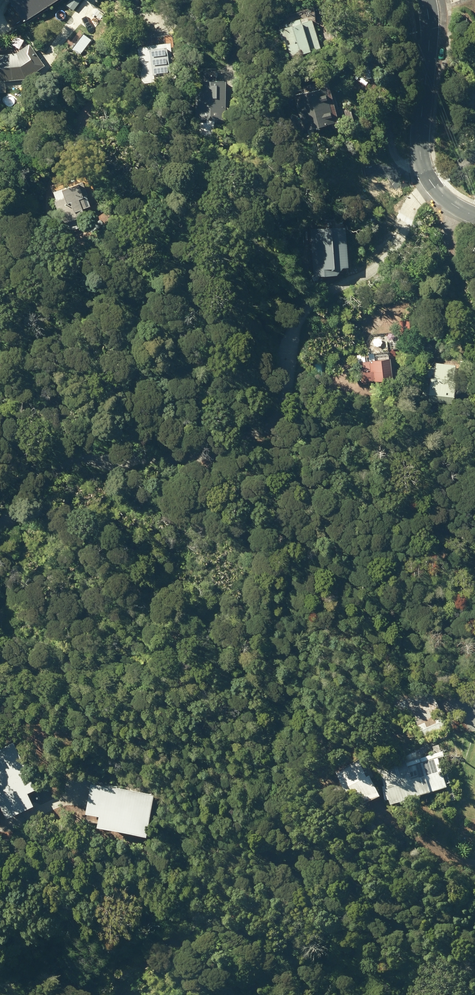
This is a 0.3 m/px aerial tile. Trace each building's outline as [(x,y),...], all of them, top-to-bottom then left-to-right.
[(372,20),(379,35),(388,32),(381,16),(372,20)] [(280,29),(288,58),(321,49),(313,20),(309,21),(308,17),(291,22),(292,25),(280,29)] [(137,47),(141,84),(155,83),(154,81),(178,77),(176,63),(173,64),(170,43),(137,47)] [(26,80),(45,67),(30,45),(18,53),(0,55),(0,82),(26,80)] [(193,121),(226,122),(226,82),(193,82),(193,121)] [(293,90),(303,133),(333,126),(333,129),(341,127),(335,98),(332,98),(329,82),(293,90)] [(66,224),(70,233),(81,229),(78,220),(84,218),(82,210),(90,208),(82,183),(54,193),(56,200),(54,201),(62,225),(66,224)] [(379,218),(380,226),(391,226),(390,217),(379,218)] [(422,356),(432,358),(432,351),(423,349),(422,356)] [(359,364),(360,385),(393,382),(391,360),(389,360),(388,353),(368,354),(369,363),(359,364)] [(423,400),(454,404),(457,384),(455,384),(457,366),(436,363),(434,379),(430,378),(430,386),(424,385),(423,400)] [(40,785),(18,740),(0,749),(0,796),(9,815),(38,800),(32,789),(40,785)] [(377,767),(389,806),(446,789),(436,754),(418,759),(418,762),(410,764),(408,758),(377,767)] [(335,773),(351,808),(378,795),(362,760),(335,773)] [(104,820),(154,829),(158,790),(94,779),(91,808),(105,811),(104,820)]
